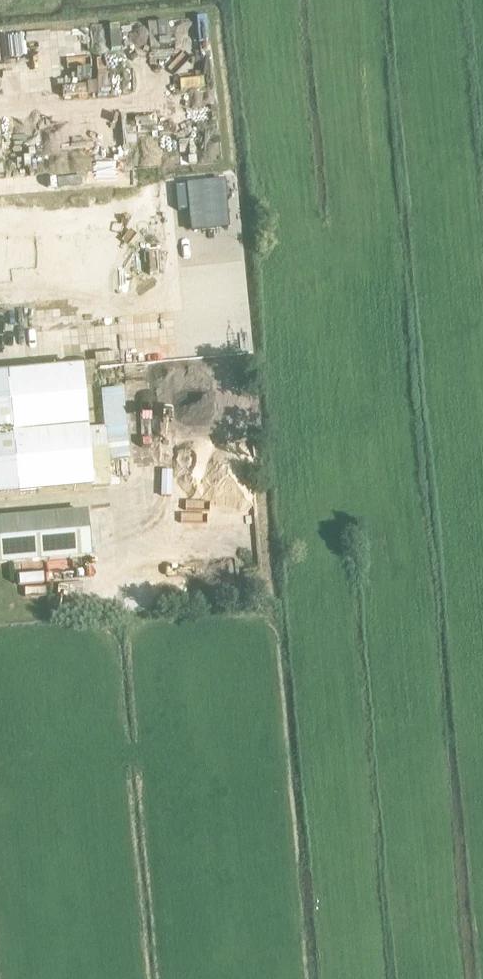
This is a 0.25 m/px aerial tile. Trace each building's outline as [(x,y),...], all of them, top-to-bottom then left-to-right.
[(223,183),(187,187),(191,234),(227,231),(223,183)] [(0,377),(0,497),(93,489),(93,487),(112,486),(107,428),(88,429),(83,370),(0,377)] [(52,559),(91,556),(88,513),(0,520),(0,564),(52,559)]
